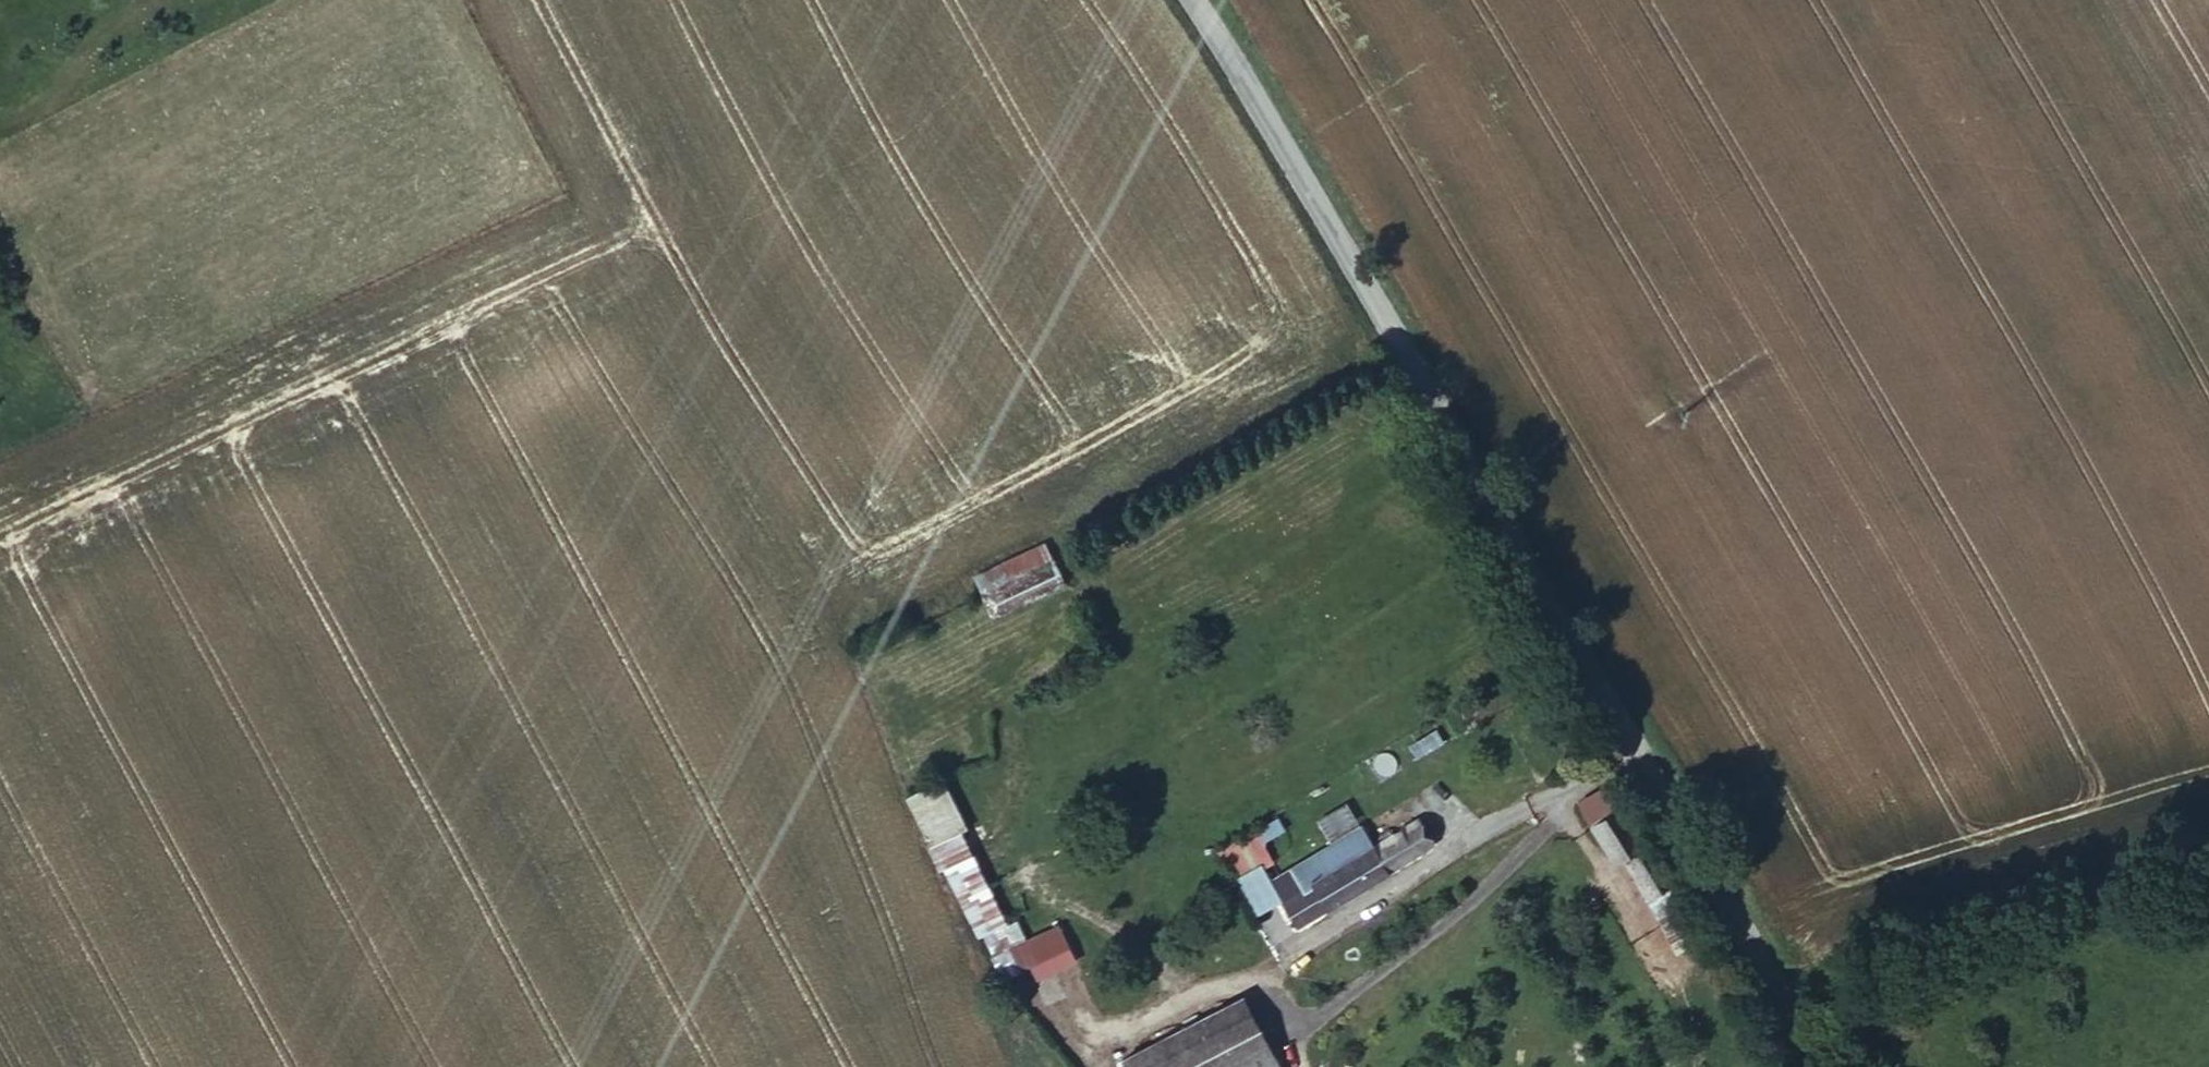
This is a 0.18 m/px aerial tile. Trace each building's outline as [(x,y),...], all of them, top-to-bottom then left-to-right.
[(1051,566),(982,599),(995,628),(1066,595),(1051,566)] [(1584,821),(1614,806),(1604,787),(1574,802),(1584,821)] [(1623,821),(1598,834),(1616,867),(1641,853),(1623,821)] [(1230,883),(1273,868),(1263,840),(1283,833),(1280,823),(1217,845),(1230,883)] [(1361,835),(1289,876),(1302,897),(1281,908),(1295,934),(1426,858),(1413,833),(1372,856),(1361,835)] [(940,850),(981,937),(1001,929),(959,840),(940,850)] [(1650,856),(1631,867),(1653,904),(1673,893),(1650,856)] [(1059,931),(991,963),(1002,985),(1070,953),(1059,931)] [(1131,1066),(1266,1066),(1246,1021),(1131,1066)]
